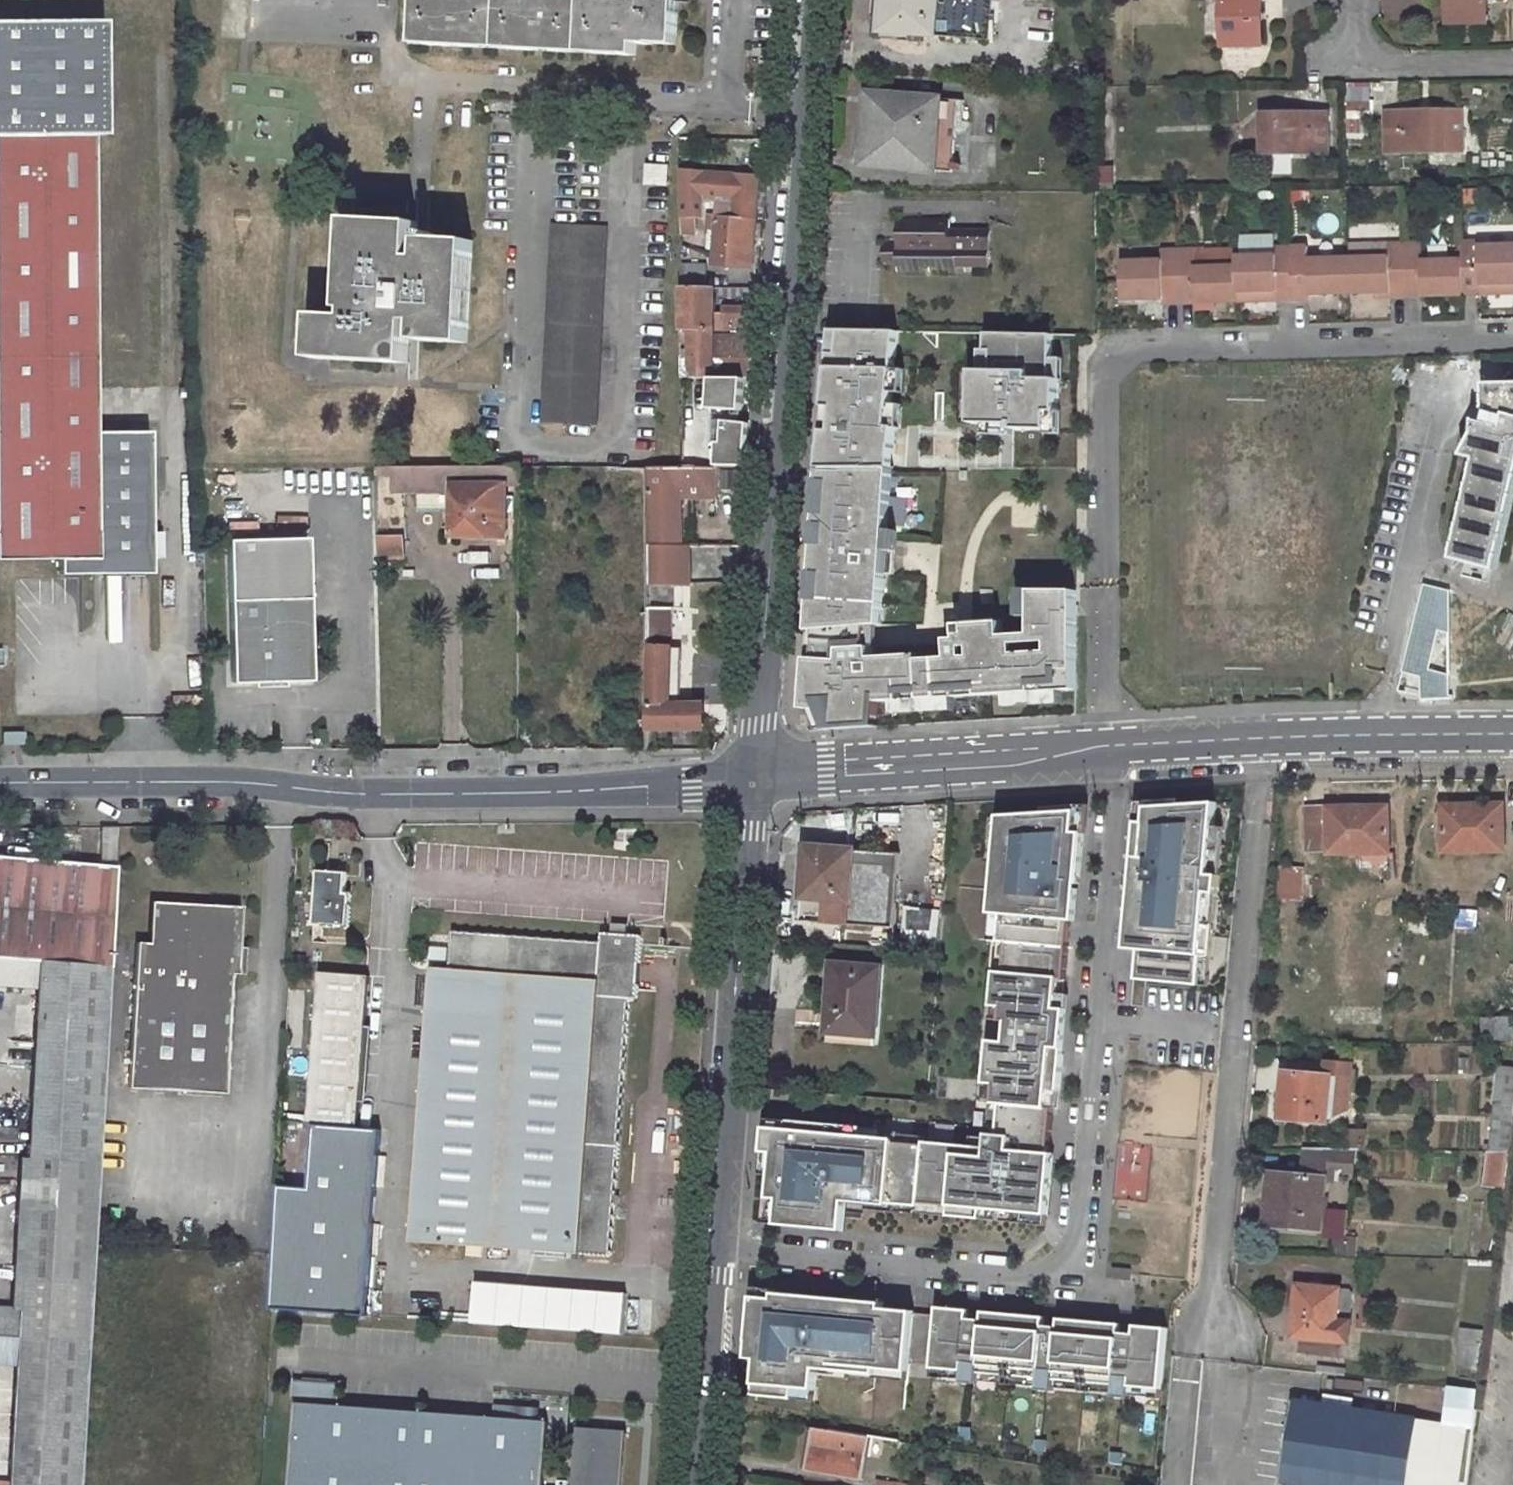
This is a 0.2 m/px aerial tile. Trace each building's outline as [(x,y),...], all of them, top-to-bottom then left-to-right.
[(657,1),(636,0),(633,0),(409,0),(407,43),(635,56),(636,41),(670,43),(673,2),(657,1)] [(879,31),(988,40),(991,0),(881,0),(879,31)] [(1261,45),(1260,0),(1222,0),(1223,45),(1261,45)] [(1448,24),(1486,23),(1485,0),(1447,0),(1448,24)] [(103,131),(101,17),(0,17),(0,556),(55,556),(55,572),(149,571),(147,428),(92,429),(89,131),(103,131)] [(863,93),(859,142),(865,143),(868,143),(872,94),(863,93)] [(957,101),(872,94),(868,143),(865,143),(862,166),(952,172),(957,101)] [(1385,111),(1386,152),(1462,152),(1461,111),(1385,111)] [(1327,114),(1262,115),(1263,154),(1328,152),(1327,114)] [(646,165),(645,185),(668,186),(669,166),(646,165)] [(1114,167),(1100,167),(1100,189),(1113,190),(1114,167)] [(732,217),(753,219),(756,177),(677,171),(677,199),(701,201),(716,202),(717,195),(733,196),(732,217)] [(753,219),(732,217),(733,196),(717,195),(716,202),(712,264),(749,267),(753,219)] [(677,199),(677,216),(701,217),(701,201),(677,199)] [(701,217),(677,216),(677,229),(701,229),(701,217)] [(897,265),(897,268),(903,267),(903,272),(921,273),(921,266),(939,267),(939,273),(957,274),(957,267),(990,268),(991,231),(949,229),(949,220),(898,219),(897,242),(883,242),(882,265),(897,265)] [(606,225),(550,220),(539,422),(598,423),(606,225)] [(410,345),(459,349),(467,247),(427,245),(428,237),(420,237),(419,243),(416,243),(414,265),(408,265),(411,228),(346,223),(336,313),(344,314),(343,322),(309,319),(306,361),(401,370),(404,327),(411,328),(410,345)] [(1462,295),(1479,294),(1479,284),(1512,283),(1512,245),(1478,246),(1478,242),(1460,243),(1461,260),(1462,295)] [(1405,297),(1462,295),(1461,260),(1420,261),(1420,244),(1404,245),(1405,297)] [(1405,297),(1404,245),(1386,245),(1386,257),(1347,258),(1348,294),(1388,292),(1388,297),(1405,297)] [(1291,300),(1290,248),(1273,248),(1274,256),(1233,257),(1233,267),(1234,292),(1274,291),(1275,301),(1291,300)] [(1348,294),(1347,258),(1306,260),(1306,248),(1290,248),(1291,300),(1308,300),(1308,295),(1348,294)] [(1178,303),(1176,251),(1159,252),(1159,261),(1119,263),(1120,300),(1161,299),(1161,304),(1178,303)] [(1234,292),(1233,267),(1193,269),(1193,251),(1176,251),(1178,303),(1234,302),(1234,292)] [(715,272),(688,272),(689,279),(677,279),(677,287),(715,288),(715,272)] [(715,336),(714,303),(715,288),(677,287),(677,329),(689,329),(688,347),(682,347),(682,364),(688,364),(688,377),(711,377),(744,378),(751,378),(755,337),(749,336),(720,336),(715,336)] [(1274,291),(1234,292),(1235,302),(1275,301),(1274,291)] [(749,307),(721,307),(720,336),(749,336),(749,307)] [(897,425),(887,424),(897,331),(829,328),(822,472),(893,471),(897,425)] [(973,371),(972,424),(1014,425),(1014,431),(1050,431),(1050,413),(1058,413),(1059,380),(1051,380),(1053,335),(987,335),(985,372),(973,371)] [(719,408),(742,410),(744,378),(711,377),(709,408),(719,408)] [(1453,566),(1490,575),(1512,495),(1512,387),(1486,388),(1487,419),(1493,420),(1490,431),(1484,429),(1483,438),(1470,465),(1480,467),(1453,566)] [(719,408),(718,419),(740,422),(742,410),(719,408)] [(740,422),(718,419),(714,467),(745,467),(748,423),(740,422)] [(490,485),(501,484),(512,485),(512,467),(472,466),(370,467),(370,477),(388,477),(389,492),(410,491),(410,485),(440,485),(440,497),(446,497),(446,540),(490,540),(490,485)] [(711,467),(650,467),(650,546),(677,546),(676,491),(693,490),(693,498),(712,498),(711,467)] [(893,471),(822,472),(821,494),(832,494),(831,515),(819,514),(818,527),(830,528),(829,545),(817,544),(814,576),(826,576),(825,600),(813,600),(811,632),(882,627),(885,576),(893,577),(895,542),(888,541),(893,471)] [(490,485),(490,540),(502,539),(501,484),(490,485)] [(832,494),(821,494),(819,514),(831,515),(832,494)] [(830,528),(818,527),(817,544),(829,545),(830,528)] [(376,531),(377,553),(383,553),(383,548),(405,547),(404,531),(376,531)] [(227,657),(228,684),(309,682),(304,539),(224,541),(227,657)] [(650,546),(647,546),(646,585),(688,585),(688,545),(677,546),(650,546)] [(826,576),(814,576),(813,600),(825,600),(826,576)] [(872,649),(848,650),(848,663),(811,662),(809,703),(839,706),(837,732),(878,729),(879,704),(1075,691),(1075,592),(1032,592),(1033,631),(1057,631),(1057,653),(1049,654),(1016,656),(1008,656),(1007,646),(972,648),(972,658),(964,659),(950,660),(920,662),(920,656),(873,659),(872,649)] [(647,608),(646,719),(646,724),(646,729),(701,729),(701,704),(669,704),(670,609),(647,608)] [(958,618),(950,618),(950,642),(968,641),(967,626),(958,627),(958,618)] [(994,624),(967,626),(968,641),(950,642),(950,660),(964,659),(963,648),(972,648),(1007,646),(1008,656),(1016,656),(1015,645),(1049,643),(1049,654),(1057,653),(1057,631),(1033,631),(1033,636),(1004,638),(994,639),(994,624)] [(1003,624),(994,624),(994,639),(1004,638),(1003,624)] [(882,627),(811,632),(811,662),(848,663),(848,650),(872,649),(882,627)] [(839,706),(809,703),(809,708),(829,732),(837,732),(839,706)] [(1146,826),(1137,825),(1132,877),(1137,877),(1136,882),(1132,882),(1128,925),(1137,925),(1136,937),(1131,983),(1199,989),(1202,960),(1211,961),(1214,929),(1205,928),(1208,897),(1217,898),(1218,879),(1209,878),(1214,830),(1216,806),(1189,808),(1189,803),(1149,805),(1146,826)] [(1149,805),(1139,805),(1137,825),(1146,826),(1149,805)] [(1473,853),(1473,848),(1503,848),(1502,805),(1442,807),(1443,854),(1473,853)] [(1086,808),(1078,809),(1076,835),(1084,835),(1086,808)] [(1304,809),(1303,851),(1357,851),(1357,855),(1387,854),(1387,808),(1304,809)] [(1045,816),(1000,818),(999,833),(1006,833),(1003,864),(996,864),(989,943),(1001,944),(1009,945),(1006,975),(998,974),(995,1009),(1005,1010),(1003,1023),(1009,1024),(1008,1045),(992,1043),(988,1086),(998,1087),(996,1106),(1002,1106),(999,1138),(989,1137),(989,1141),(988,1150),(971,1148),(926,1144),(926,1148),(896,1145),(896,1142),(862,1139),(863,1130),(788,1123),(787,1132),(767,1130),(764,1155),(774,1156),(772,1179),(768,1226),(843,1233),(847,1196),(861,1197),(888,1200),(888,1206),(920,1210),(921,1206),(951,1208),(950,1218),(982,1221),(983,1211),(1048,1218),(1054,1157),(1049,1156),(1053,1111),(1048,1111),(1050,1093),(1060,1094),(1067,1013),(1062,1012),(1070,923),(1075,924),(1078,892),(1073,892),(1074,886),(1079,886),(1084,835),(1076,835),(1078,809),(1045,811),(1045,816)] [(1209,878),(1218,879),(1223,831),(1214,830),(1209,878)] [(1006,833),(999,833),(996,864),(1003,864),(1006,833)] [(801,923),(896,932),(904,857),(809,848),(801,923)] [(39,987),(28,1183),(21,1314),(13,1313),(0,1312),(0,1366),(19,1368),(11,1484),(82,1484),(116,869),(0,859),(0,985),(39,987)] [(1301,864),(1281,862),(1279,900),(1298,900),(1301,864)] [(318,872),(314,927),(350,929),(353,894),(346,894),(347,874),(318,872)] [(1214,929),(1217,898),(1208,897),(1205,928),(1214,929)] [(139,941),(130,1089),(229,1096),(239,907),(152,902),(149,942),(139,941)] [(1137,925),(1128,925),(1127,936),(1136,937),(1137,925)] [(433,969),(414,1242),(613,1257),(631,999),(638,999),(642,936),(603,933),(602,942),(453,931),(450,970),(433,969)] [(1009,945),(1001,944),(998,974),(1006,975),(1009,945)] [(1202,960),(1199,989),(1208,990),(1211,961),(1202,960)] [(880,972),(831,967),(823,1044),(872,1049),(880,972)] [(368,974),(317,970),(310,1125),(315,1125),(358,1128),(368,974)] [(995,1009),(993,1022),(1003,1023),(1005,1010),(995,1009)] [(1512,1041),(1512,1022),(1481,1024),(1481,1042),(1512,1041)] [(1280,1118),(1326,1122),(1330,1076),(1285,1072),(1280,1118)] [(988,1086),(986,1105),(992,1106),(996,1106),(998,1087),(988,1086)] [(1058,1112),(1060,1094),(1050,1093),(1048,1111),(1053,1111),(1058,1112)] [(992,1106),(989,1137),(999,1138),(1002,1106),(996,1106),(992,1106)] [(768,1122),(767,1130),(787,1132),(788,1123),(768,1122)] [(1482,1151),(1509,1151),(1512,1125),(1491,1123),(1489,1142),(1483,1142),(1482,1151)] [(367,1317),(382,1130),(358,1128),(315,1125),(310,1194),(281,1192),(272,1310),(367,1317)] [(926,1139),(897,1137),(896,1142),(896,1145),(926,1148),(926,1144),(926,1139)] [(989,1141),(972,1139),(971,1148),(988,1150),(989,1141)] [(774,1156),(764,1155),(762,1178),(772,1179),(774,1156)] [(1282,1175),(1270,1173),(1265,1227),(1270,1227),(1271,1202),(1280,1202),(1282,1175)] [(1325,1179),(1282,1175),(1280,1202),(1271,1202),(1270,1227),(1321,1231),(1325,1179)] [(21,1183),(13,1313),(21,1314),(28,1183),(21,1183)] [(860,1208),(888,1210),(888,1206),(888,1200),(861,1197),(860,1208)] [(920,1210),(920,1216),(950,1218),(951,1208),(921,1206),(920,1210)] [(983,1211),(982,1221),(1047,1228),(1048,1218),(983,1211)] [(1129,1280),(1130,1269),(1112,1267),(1110,1278),(1129,1280)] [(628,1294),(478,1284),(475,1324),(626,1334),(628,1294)] [(1293,1336),(1335,1340),(1343,1341),(1347,1289),(1298,1285),(1293,1336)] [(790,1292),(769,1289),(769,1295),(789,1298),(790,1292)] [(967,1335),(969,1309),(937,1306),(936,1314),(914,1312),(914,1310),(882,1307),(851,1303),(852,1297),(790,1292),(789,1298),(769,1295),(765,1340),(774,1341),(773,1358),(769,1394),(809,1398),(810,1387),(830,1389),(832,1369),(833,1363),(849,1365),(849,1371),(908,1376),(909,1362),(932,1364),(931,1367),(963,1370),(966,1349),(967,1335)] [(883,1300),(852,1297),(851,1303),(882,1307),(883,1300)] [(1045,1316),(983,1310),(981,1336),(979,1350),(977,1350),(976,1363),(978,1363),(977,1371),(1039,1377),(1041,1357),(1043,1342),(1045,1316)] [(1121,1324),(1059,1317),(1056,1343),(1055,1358),(1053,1358),(1052,1370),(1054,1370),(1053,1376),(1053,1379),(1115,1385),(1117,1364),(1118,1349),(1121,1324)] [(1161,1389),(1166,1328),(1135,1325),(1132,1350),(1131,1365),(1129,1365),(1128,1377),(1130,1378),(1129,1383),(1129,1386),(1161,1389)] [(981,1336),(967,1335),(966,1349),(971,1350),(970,1367),(977,1368),(978,1363),(976,1363),(977,1350),(979,1350),(981,1336)] [(774,1341),(765,1340),(763,1357),(773,1358),(774,1341)] [(1056,1343),(1043,1342),(1041,1357),(1047,1357),(1046,1375),(1053,1376),(1054,1370),(1052,1370),(1053,1358),(1055,1358),(1056,1343)] [(1478,1347),(1460,1345),(1457,1366),(1475,1369),(1478,1347)] [(1131,1365),(1132,1350),(1118,1349),(1117,1364),(1123,1365),(1121,1382),(1129,1383),(1130,1378),(1128,1377),(1129,1365),(1131,1365)] [(963,1370),(931,1367),(930,1375),(962,1378),(963,1370)] [(1039,1377),(977,1371),(976,1380),(1038,1386),(1039,1377)] [(1114,1393),(1115,1385),(1053,1379),(1052,1387),(1114,1393)] [(296,1384),(295,1403),(338,1406),(339,1386),(296,1384)] [(1161,1389),(1129,1386),(1128,1394),(1160,1398),(1161,1389)] [(830,1389),(810,1387),(809,1398),(830,1401),(830,1389)] [(1293,1401),(1281,1477),(1324,1484),(1458,1484),(1467,1429),(1293,1401)] [(297,1406),(292,1484),(547,1484),(552,1423),(297,1406)] [(867,1436),(810,1427),(803,1471),(860,1481),(867,1436)] [(629,1433),(581,1429),(576,1484),(625,1484),(629,1433)]
